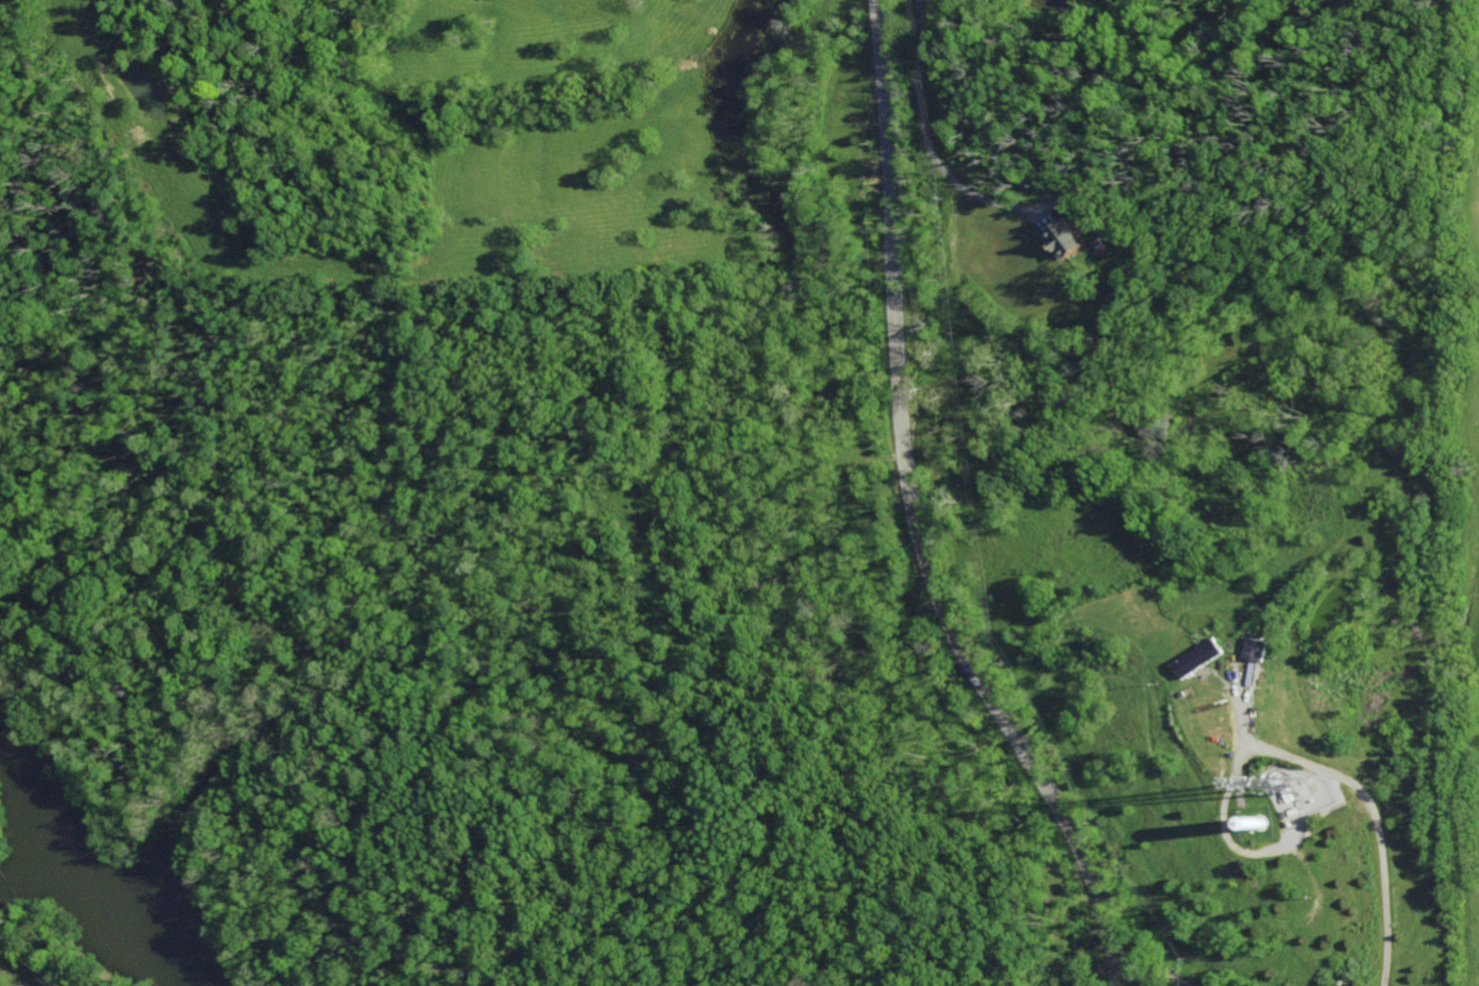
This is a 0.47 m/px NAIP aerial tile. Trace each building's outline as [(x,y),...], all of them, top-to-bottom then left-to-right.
[(1067,261),(1090,246),(1072,218),(1049,232),(1067,261)] [(1173,422),(1148,416),(1144,435),(1168,441),(1173,422)] [(1250,658),(1271,663),(1276,643),(1255,637),(1250,658)] [(1187,681),(1203,673),(1207,680),(1217,675),(1212,665),(1231,654),(1222,639),(1177,663),(1187,681)]
